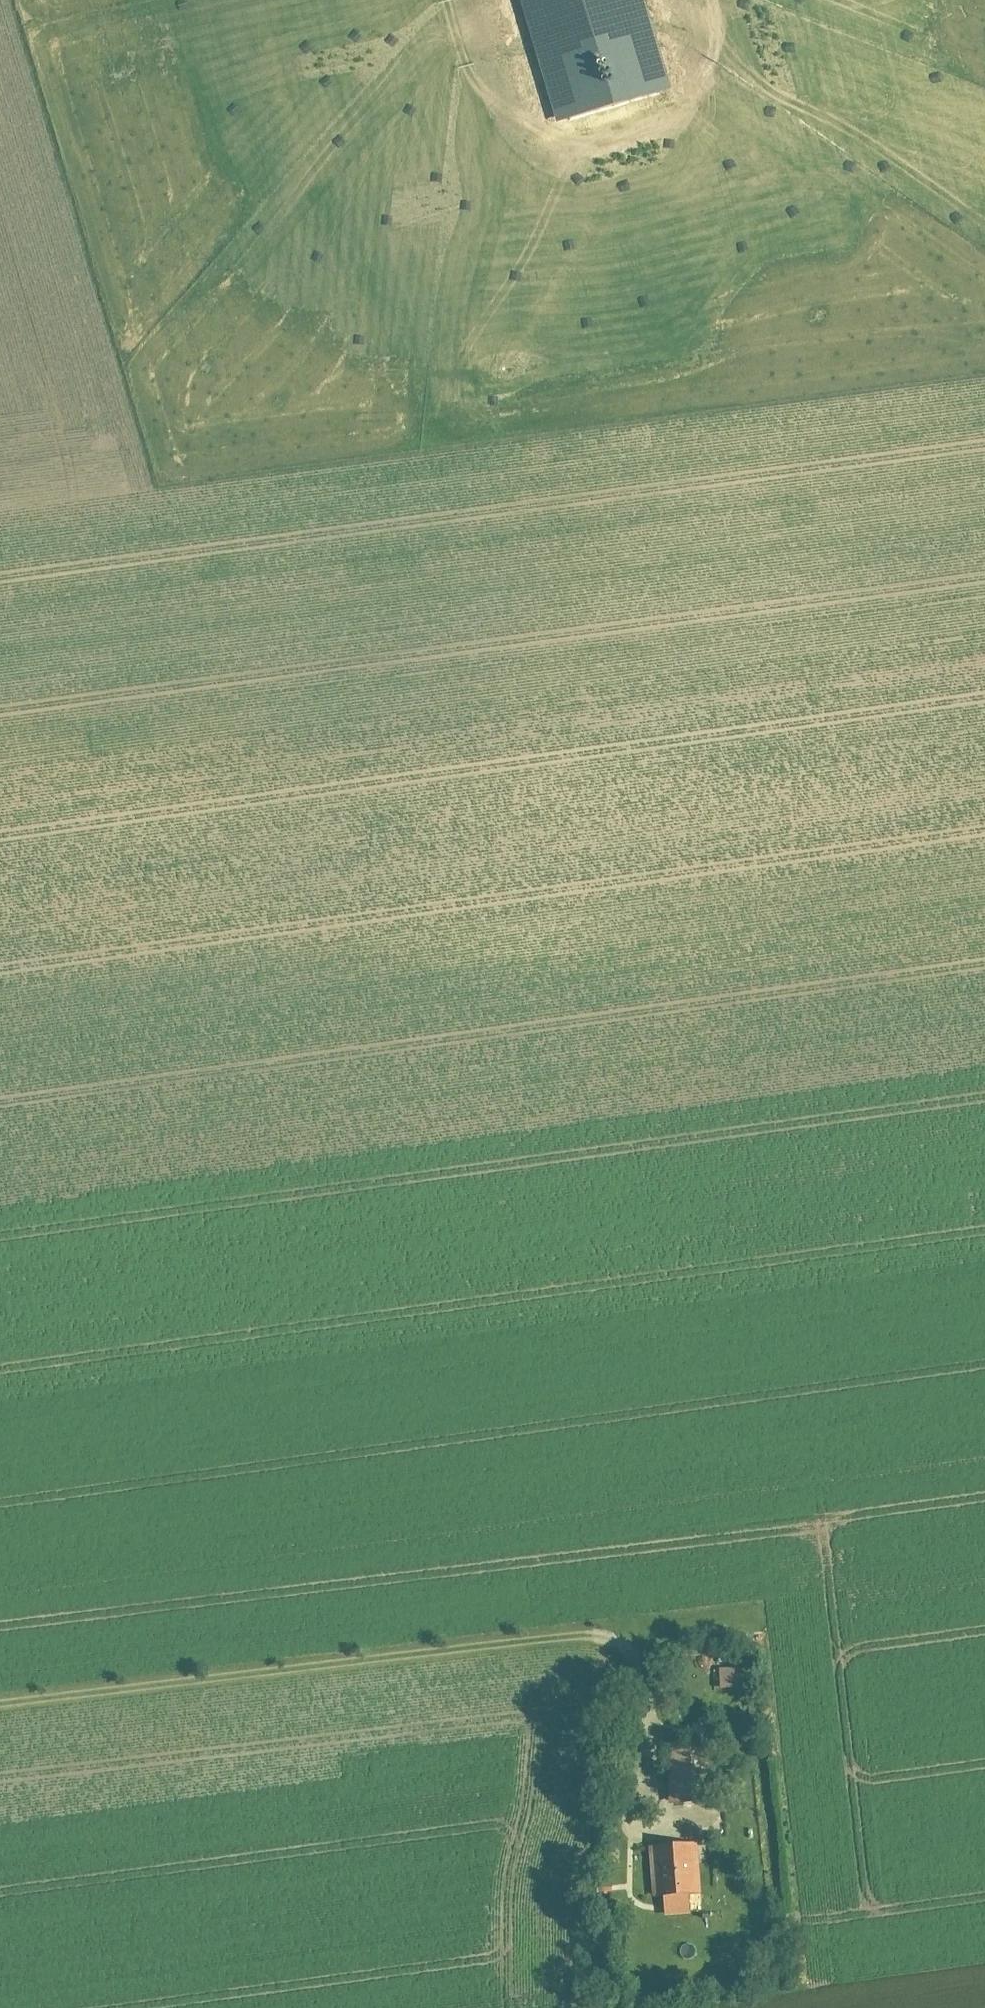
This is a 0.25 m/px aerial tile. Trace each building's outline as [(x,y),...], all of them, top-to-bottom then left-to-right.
[(557,123),(671,90),(645,0),(521,0),(557,123)] [(675,1756),(675,1798),(728,1797),(727,1755),(675,1756)] [(655,1846),(657,1912),(711,1910),(709,1844),(655,1846)]
